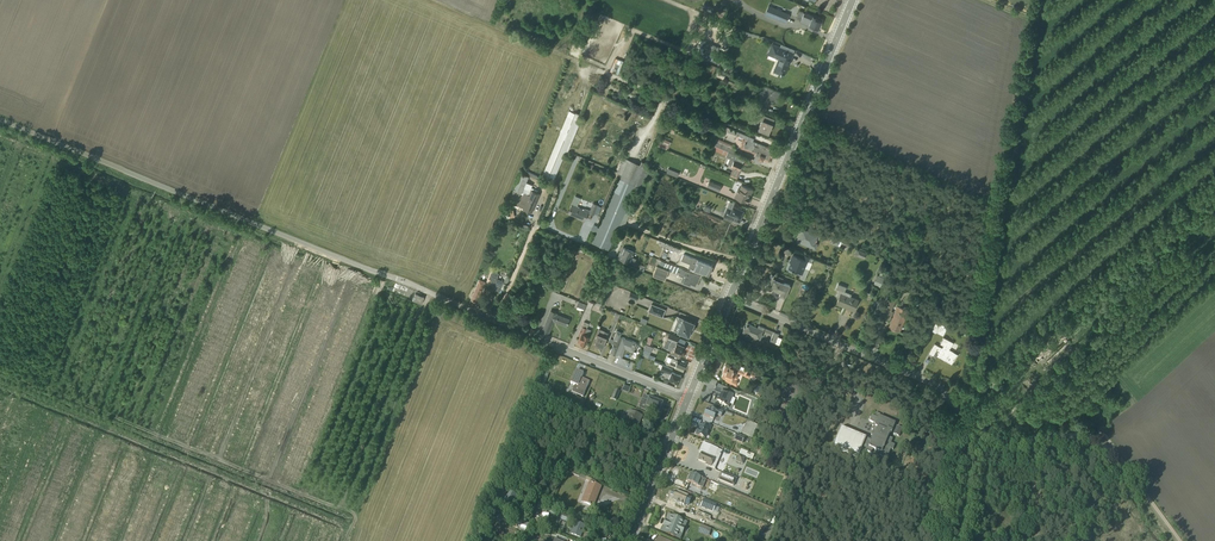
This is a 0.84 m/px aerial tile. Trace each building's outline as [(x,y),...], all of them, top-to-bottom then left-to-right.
[(704,4),(702,9),(710,12),(712,7),(704,4)] [(773,5),(768,15),(785,23),(788,16),(785,14),(786,10),(773,5)] [(799,21),(818,29),(821,21),(817,19),(818,17),(803,11),(799,10),(796,17),(800,19),(799,21)] [(789,60),(793,52),(788,50),(789,47),(781,44),(780,47),(771,43),(767,54),(778,58),(773,70),(783,74),(788,63),(787,62),(788,60),(789,60)] [(716,65),(706,61),(703,70),(712,74),(716,65)] [(726,71),(718,68),(715,75),(723,78),(726,71)] [(781,93),(764,85),(757,100),(755,99),(754,102),(757,103),(755,107),(764,111),(770,98),(777,101),(781,93)] [(715,92),(711,101),(738,111),(739,108),(743,110),(745,104),(727,97),(727,96),(715,92)] [(540,178),(552,183),(564,153),(566,154),(579,123),(584,125),(585,122),(580,120),(583,114),(575,111),(574,112),(569,110),(540,178)] [(774,118),(762,113),(759,119),(761,120),(757,129),(768,133),(774,118)] [(769,161),(774,148),(765,144),(765,145),(752,140),(753,137),(723,125),(721,128),(737,135),(737,134),(744,137),(743,139),(742,139),(741,142),(742,143),(740,147),(755,153),(753,158),(749,156),(748,159),(760,164),(762,158),(769,161)] [(712,137),(709,142),(733,153),(735,148),(733,146),(733,145),(716,137),(715,139),(712,137)] [(670,141),(662,138),(658,146),(667,150),(670,141)] [(701,138),(699,143),(726,155),(729,157),(727,163),(731,165),(730,165),(733,166),(729,174),(736,177),(741,165),(743,159),(737,156),(738,155),(733,153),(709,142),(701,138)] [(608,250),(645,161),(641,159),(641,160),(639,163),(623,156),(616,171),(621,174),(591,242),(608,250)] [(679,171),(668,167),(666,172),(677,176),(679,171)] [(522,172),(536,178),(537,175),(524,169),(522,172)] [(522,206),(522,207),(532,211),(540,192),(533,189),(534,187),(531,186),(532,184),(526,181),(528,175),(520,172),(511,193),(512,194),(509,200),(516,203),(520,193),(522,194),(517,204),(522,206)] [(721,185),(709,180),(707,185),(719,190),(721,185)] [(750,192),(751,192),(752,189),(751,188),(752,188),(741,183),(739,188),(737,187),(733,196),(746,201),(746,200),(747,201),(749,196),(748,196),(749,193),(750,192)] [(580,196),(575,194),(568,212),(577,216),(577,217),(584,220),(588,210),(579,206),(579,205),(577,205),(580,196)] [(598,204),(592,201),(588,211),(594,214),(598,204)] [(727,206),(723,214),(724,215),(722,218),(730,221),(732,218),(739,221),(741,216),(740,216),(743,209),(732,204),(731,208),(727,206)] [(818,234),(799,225),(797,230),(799,231),(795,240),(815,248),(817,242),(816,241),(817,239),(816,239),(818,234)] [(494,236),(488,251),(490,252),(497,236),(494,236)] [(832,236),(830,242),(837,245),(837,244),(839,245),(841,241),(839,240),(839,239),(832,236)] [(680,248),(661,240),(660,244),(679,251),(680,248)] [(629,262),(633,264),(636,258),(631,256),(634,250),(622,246),(617,258),(628,263),(629,262)] [(864,257),(866,252),(857,248),(854,254),(864,257)] [(712,264),(683,253),(679,263),(708,274),(712,264)] [(788,267),(800,273),(799,277),(804,279),(813,257),(806,254),(804,258),(793,253),(791,258),(791,259),(788,267)] [(618,263),(610,283),(614,285),(623,263),(607,257),(606,256),(604,260),(605,260),(611,263),(612,261),(618,263)] [(656,265),(652,275),(664,280),(668,270),(678,274),(678,275),(682,277),(681,281),(689,285),(690,283),(695,285),(699,276),(661,260),(661,259),(657,258),(655,265),(656,265)] [(873,283),(881,287),(885,276),(884,275),(887,268),(882,266),(879,275),(877,274),(873,283)] [(491,288),(498,291),(499,288),(500,289),(503,281),(497,279),(498,276),(499,273),(492,271),(491,273),(488,279),(492,280),(490,284),(492,285),(491,288)] [(789,284),(774,277),(774,278),(772,277),(768,288),(779,293),(778,295),(784,297),(789,284)] [(470,301),(480,305),(483,297),(479,296),(485,282),(479,279),(470,301)] [(836,287),(839,288),(836,295),(838,296),(836,302),(837,301),(845,305),(845,306),(853,309),(858,298),(850,295),(851,293),(844,290),(846,285),(838,282),(836,287)] [(605,307),(614,285),(610,283),(601,304),(597,302),(597,300),(592,298),(591,299),(589,298),(588,300),(605,307)] [(675,289),(671,300),(688,307),(692,296),(675,289)] [(896,297),(887,293),(878,315),(888,319),(892,310),(891,309),(896,297)] [(424,298),(415,294),(413,300),(422,304),(424,298)] [(593,303),(588,301),(584,311),(589,313),(593,303)] [(651,303),(648,311),(662,317),(665,309),(651,303)] [(908,309),(897,305),(888,326),(899,331),(908,309)] [(566,326),(569,319),(557,314),(557,313),(551,310),(542,332),(548,334),(553,320),(566,326)] [(678,317),(673,330),(688,336),(690,331),(691,332),(693,328),(692,328),(694,323),(682,318),(682,319),(678,317)] [(588,323),(584,321),(579,335),(580,335),(578,342),(580,343),(585,345),(591,330),(586,328),(588,323)] [(940,323),(936,321),(931,329),(936,332),(936,331),(942,334),(946,326),(940,322),(940,323)] [(755,327),(747,323),(745,328),(744,328),(742,332),(751,336),(751,337),(759,341),(764,328),(758,325),(757,328),(755,327)] [(605,331),(599,328),(595,339),(596,340),(594,344),(602,347),(608,333),(604,331),(605,331)] [(610,339),(609,342),(612,344),(609,353),(621,358),(625,349),(633,352),(637,343),(620,336),(621,333),(616,331),(613,340),(610,339)] [(778,334),(774,332),(770,341),(774,343),(778,334)] [(678,338),(666,333),(664,337),(667,338),(666,339),(671,341),(670,343),(670,342),(668,345),(669,346),(667,349),(671,351),(670,353),(679,356),(683,346),(676,343),(678,338)] [(934,343),(928,353),(933,355),(936,349),(939,351),(937,355),(950,362),(952,356),(954,357),(956,353),(948,349),(952,341),(943,336),(940,342),(943,344),(941,347),(934,343)] [(653,347),(645,344),(641,355),(653,359),(654,355),(650,353),(653,347)] [(668,356),(665,362),(666,363),(665,364),(668,366),(669,365),(682,371),(685,365),(677,362),(677,360),(668,356)] [(662,365),(657,363),(655,366),(658,367),(657,369),(660,370),(658,374),(678,382),(681,375),(682,372),(663,364),(662,365)] [(722,377),(726,379),(726,380),(726,381),(727,381),(727,382),(734,385),(735,385),(736,385),(737,385),(737,384),(738,383),(737,382),(737,381),(736,381),(735,380),(735,379),(736,379),(737,379),(737,378),(738,378),(738,377),(738,376),(737,375),(738,373),(749,378),(750,375),(756,377),(758,373),(745,367),(743,371),(725,364),(722,372),(724,373),(722,377)] [(583,374),(576,371),(574,375),(573,375),(569,384),(574,386),(573,389),(585,394),(590,382),(581,379),(583,374)] [(716,385),(715,385),(713,392),(719,394),(717,399),(721,401),(719,404),(728,407),(733,396),(732,395),(729,393),(730,391),(726,389),(728,386),(718,382),(716,385)] [(630,386),(623,384),(621,390),(628,393),(630,386)] [(644,395),(639,408),(645,410),(645,408),(653,412),(654,409),(659,411),(662,404),(649,399),(650,397),(644,395)] [(706,410),(704,415),(714,419),(715,415),(721,417),(722,413),(714,409),(713,410),(707,408),(706,411),(706,410)] [(637,427),(642,416),(629,410),(627,416),(623,415),(620,422),(633,428),(634,426),(637,427)] [(890,433),(891,434),(895,423),(880,417),(880,415),(876,413),(874,417),(871,417),(869,422),(873,424),(872,425),(873,426),(872,429),(873,430),(871,435),(871,436),(870,440),(841,428),(833,447),(857,458),(861,449),(871,454),(872,450),(880,453),(879,455),(879,456),(886,458),(890,449),(892,450),(894,445),(891,444),(892,439),(888,437),(890,433)] [(757,425),(747,420),(741,433),(752,438),(757,425)] [(696,434),(706,439),(711,427),(703,424),(701,427),(700,426),(699,430),(698,430),(696,434)] [(902,429),(896,426),(893,434),(899,437),(902,429)] [(736,435),(733,440),(742,444),(744,438),(736,435)] [(703,443),(700,451),(702,452),(700,455),(699,456),(698,458),(699,459),(698,461),(706,464),(706,465),(714,469),(722,452),(703,443)] [(754,455),(741,449),(739,454),(752,460),(754,455)] [(745,458),(738,455),(735,462),(742,465),(745,458)] [(568,470),(567,473),(579,477),(579,478),(589,482),(581,502),(593,507),(595,500),(596,496),(597,496),(601,487),(597,485),(599,482),(568,470)] [(737,479),(720,472),(717,480),(733,487),(737,479)] [(690,474),(687,482),(702,488),(706,480),(690,474)] [(708,488),(716,491),(719,484),(711,481),(708,488)] [(507,490),(500,487),(493,503),(500,506),(507,490)] [(522,488),(520,492),(533,498),(534,494),(522,488)] [(731,509),(734,500),(737,502),(740,495),(723,488),(721,495),(727,497),(723,506),(731,509)] [(517,495),(508,491),(503,503),(512,507),(517,495)] [(688,496),(676,491),(673,500),(688,506),(690,499),(687,497),(688,496)] [(703,500),(700,507),(713,512),(717,514),(719,507),(716,505),(716,504),(703,500)] [(549,507),(539,503),(537,508),(538,509),(538,510),(546,513),(549,507)] [(536,508),(532,506),(527,518),(531,520),(536,508)] [(720,518),(733,523),(736,516),(722,511),(720,518)] [(571,518),(559,513),(557,519),(569,523),(571,518)] [(668,514),(660,532),(680,540),(687,522),(668,514)] [(571,532),(570,534),(580,538),(585,526),(585,525),(585,524),(576,520),(575,521),(572,529),(570,528),(569,531),(571,532)] [(708,537),(711,530),(701,525),(697,533),(708,537)]
